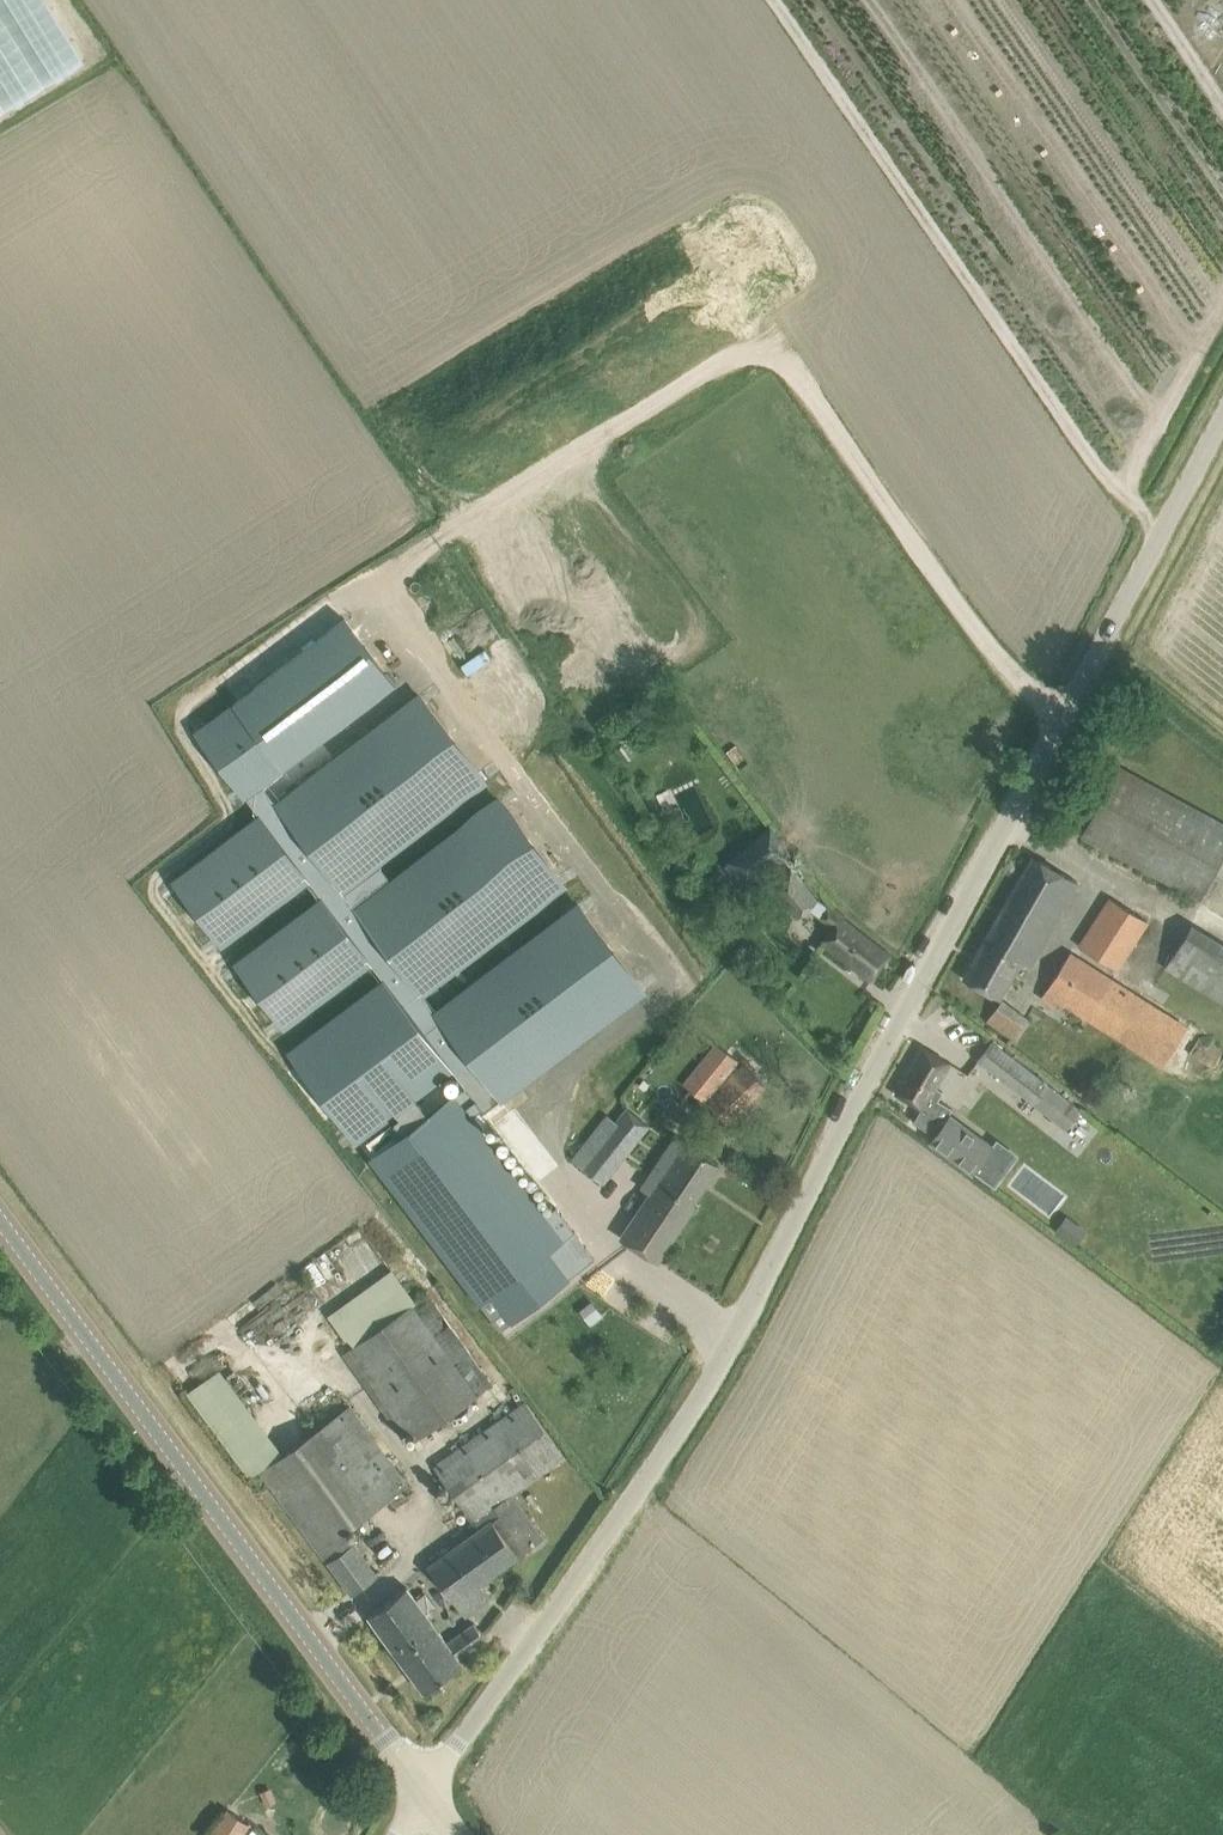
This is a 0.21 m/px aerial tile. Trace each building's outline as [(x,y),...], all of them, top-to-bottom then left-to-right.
[(93,63),(55,0),(0,0),(0,119),(93,63)] [(254,818),(168,883),(215,946),(302,881),(316,900),(230,964),(278,1029),(365,964),(379,982),(283,1053),(350,1143),(446,1069),(460,1088),(365,1162),(473,1305),(485,1297),(506,1322),(589,1259),(553,1213),(540,1223),(464,1124),(636,992),(572,908),(433,1015),(415,992),(554,886),(494,802),(351,909),(348,905),(374,885),(365,873),(339,892),(336,888),(479,781),(416,696),(272,803),(257,784),(388,686),(339,621),(190,732),(254,818)] [(1201,901),(1222,861),(1222,824),(1120,768),(1083,836),(1201,901)] [(963,979),(999,999),(1020,962),(1028,967),(1077,882),(1033,857),(963,979)] [(818,919),(832,929),(821,944),(872,979),(888,956),(839,921),(844,916),(829,904),(827,906),(818,900),(791,869),(769,889),(795,919),(808,909),(819,917),(818,919)] [(1079,947),(1118,971),(1149,922),(1110,898),(1079,947)] [(1222,1004),(1222,944),(1191,924),(1164,968),(1222,1004)] [(1047,988),(1088,1014),(1165,1063),(1187,1028),(1069,953),(1047,988)] [(987,1020),(1011,1038),(1027,1018),(1002,999),(987,1020)] [(965,1031),(984,1046),(989,1039),(970,1024),(965,1031)] [(977,1061),(1036,1105),(1067,1129),(1081,1109),(992,1041),(977,1061)] [(715,1043),(682,1083),(705,1102),(738,1062),(715,1043)] [(944,1124),(943,1123),(952,1108),(938,1100),(944,1091),(936,1086),(949,1064),(923,1048),(896,1093),(919,1107),(911,1121),(935,1136),(944,1124)] [(706,1103),(708,1105),(724,1123),(764,1085),(746,1066),(706,1103)] [(605,1116),(571,1158),(586,1170),(595,1177),(604,1184),(650,1126),(626,1107),(614,1122),(605,1116)] [(949,1116),(944,1124),(935,1136),(931,1142),(973,1173),(991,1148),(949,1116)] [(675,1136),(649,1176),(660,1183),(623,1239),(657,1262),(695,1206),(692,1204),(718,1165),(675,1136)] [(343,1356),(403,1439),(414,1431),(419,1437),(475,1394),(492,1382),(427,1293),(353,1348),(343,1356)] [(216,1366),(186,1389),(250,1475),(280,1452),(216,1366)] [(478,1531),(447,1553),(428,1567),(465,1616),(490,1598),(479,1583),(541,1538),(509,1494),(563,1456),(549,1436),(523,1401),(432,1467),(478,1531)] [(262,1471),(351,1593),(378,1573),(346,1529),(407,1484),(350,1407),(262,1471)] [(474,1623),(447,1642),(406,1587),(367,1616),(423,1692),(462,1663),(458,1658),(485,1639),(474,1623)] [(214,1834),(227,1834),(232,1829),(231,1829),(243,1816),(232,1806),(221,1819),(220,1819),(209,1831),(214,1834)]
